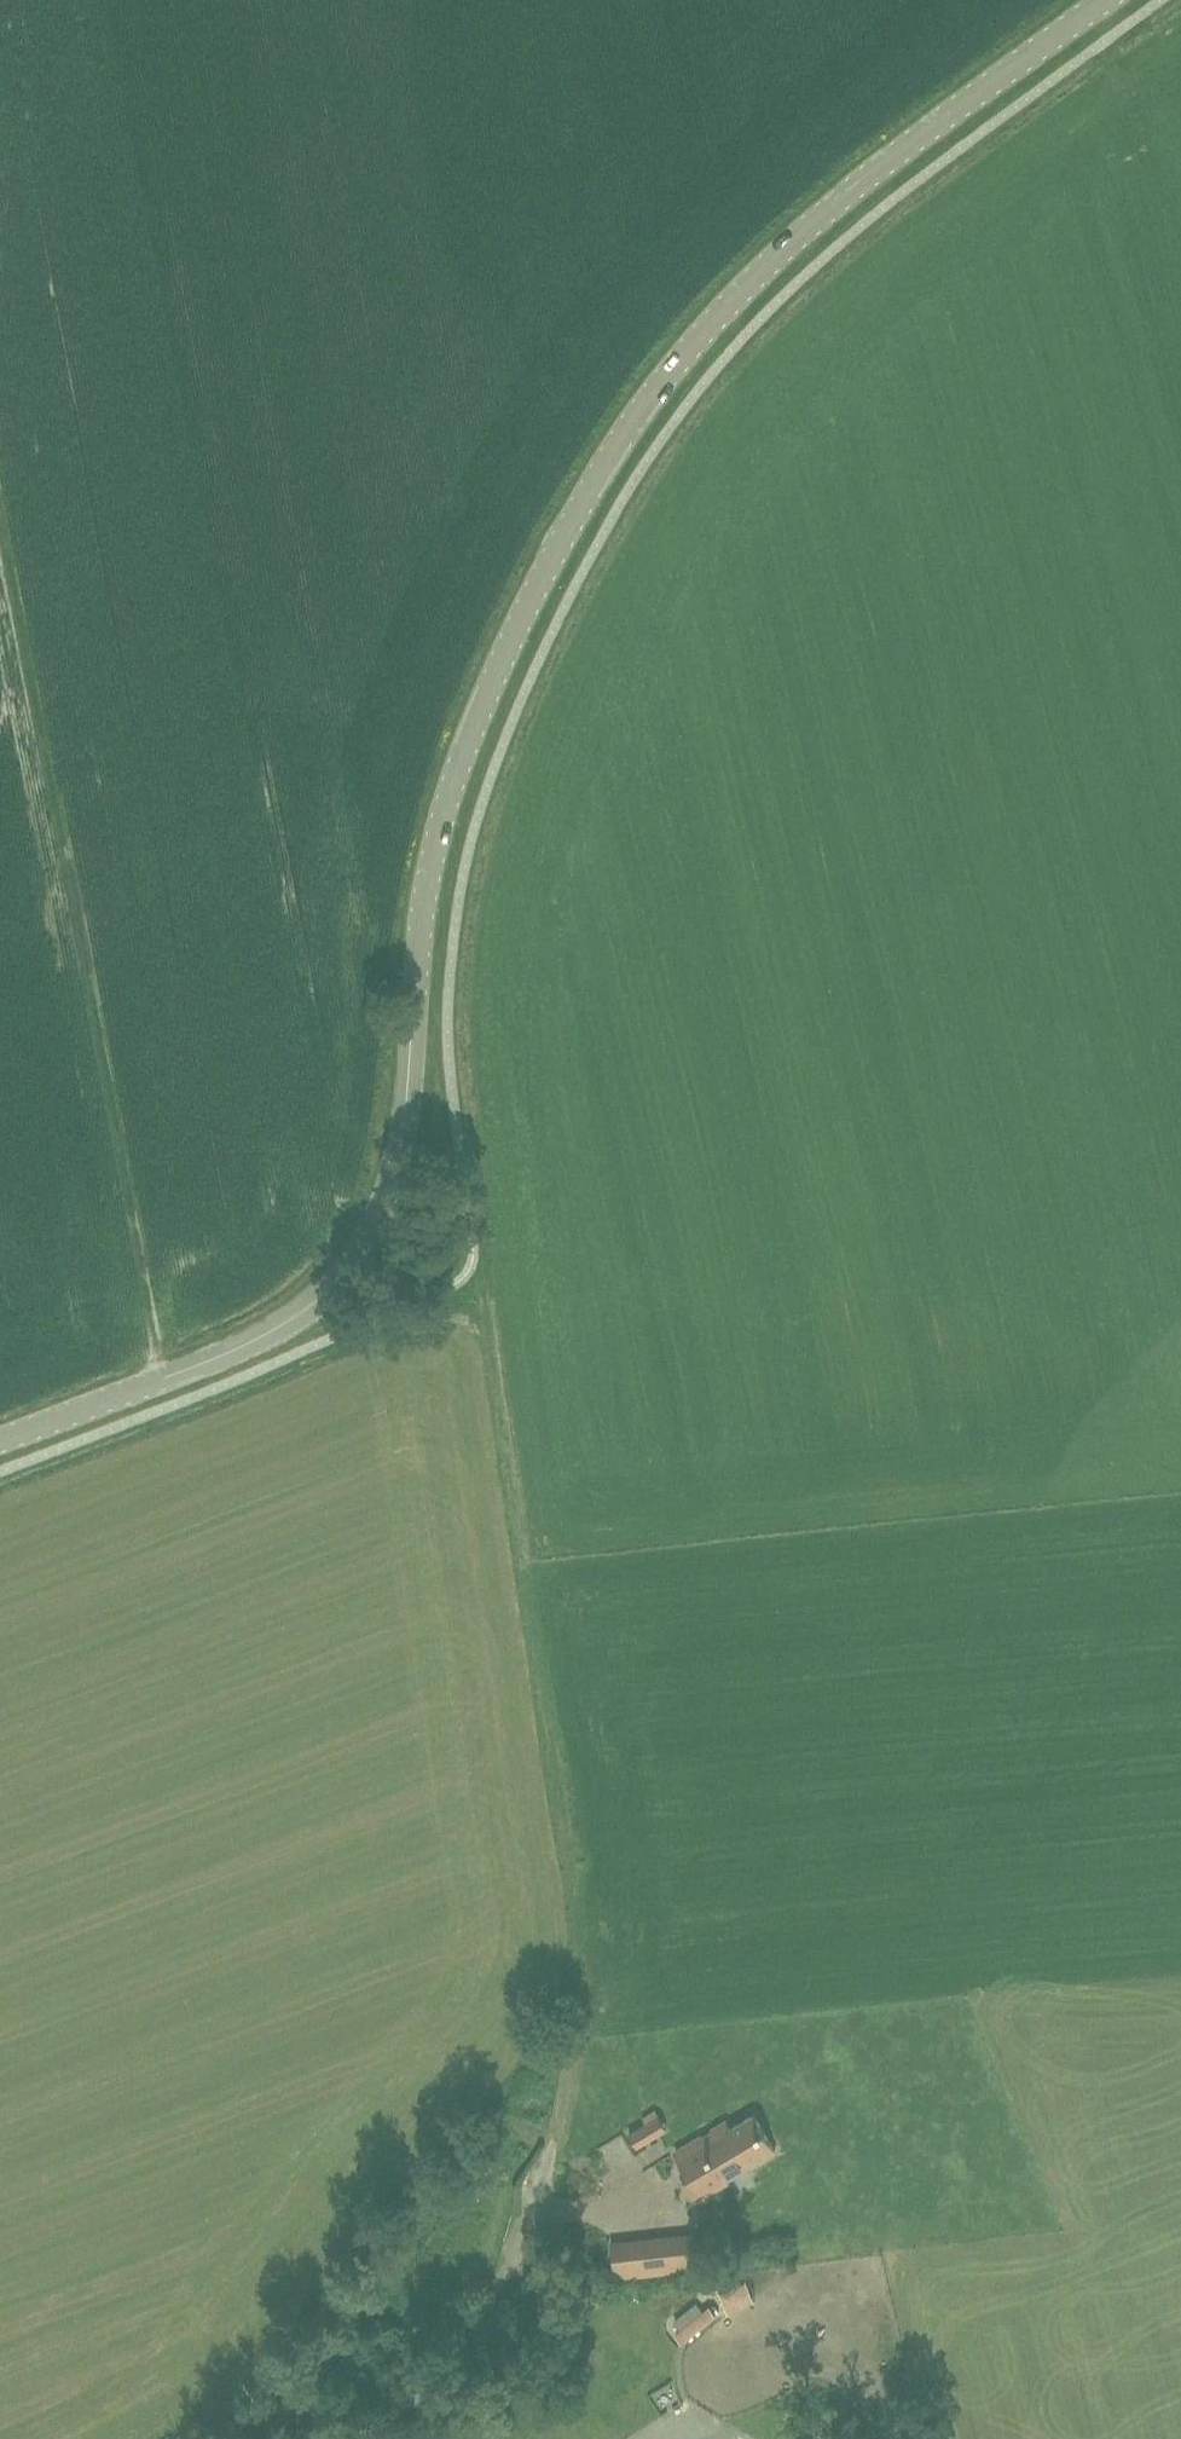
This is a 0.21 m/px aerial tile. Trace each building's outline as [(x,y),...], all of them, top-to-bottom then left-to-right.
[(728,2182),(728,2181),(776,2152),(754,2115),(731,2129),(726,2122),(712,2131),(712,2132),(702,2139),(701,2137),(676,2152),(692,2179),(682,2184),(694,2203),(728,2182)] [(630,2134),(637,2147),(654,2137),(646,2124),(630,2134)] [(588,2233),(588,2218),(567,2219),(568,2233),(588,2233)] [(593,2233),(588,2255),(602,2258),(606,2236),(593,2233)] [(646,2276),(679,2272),(676,2242),(643,2246),(646,2276)]
